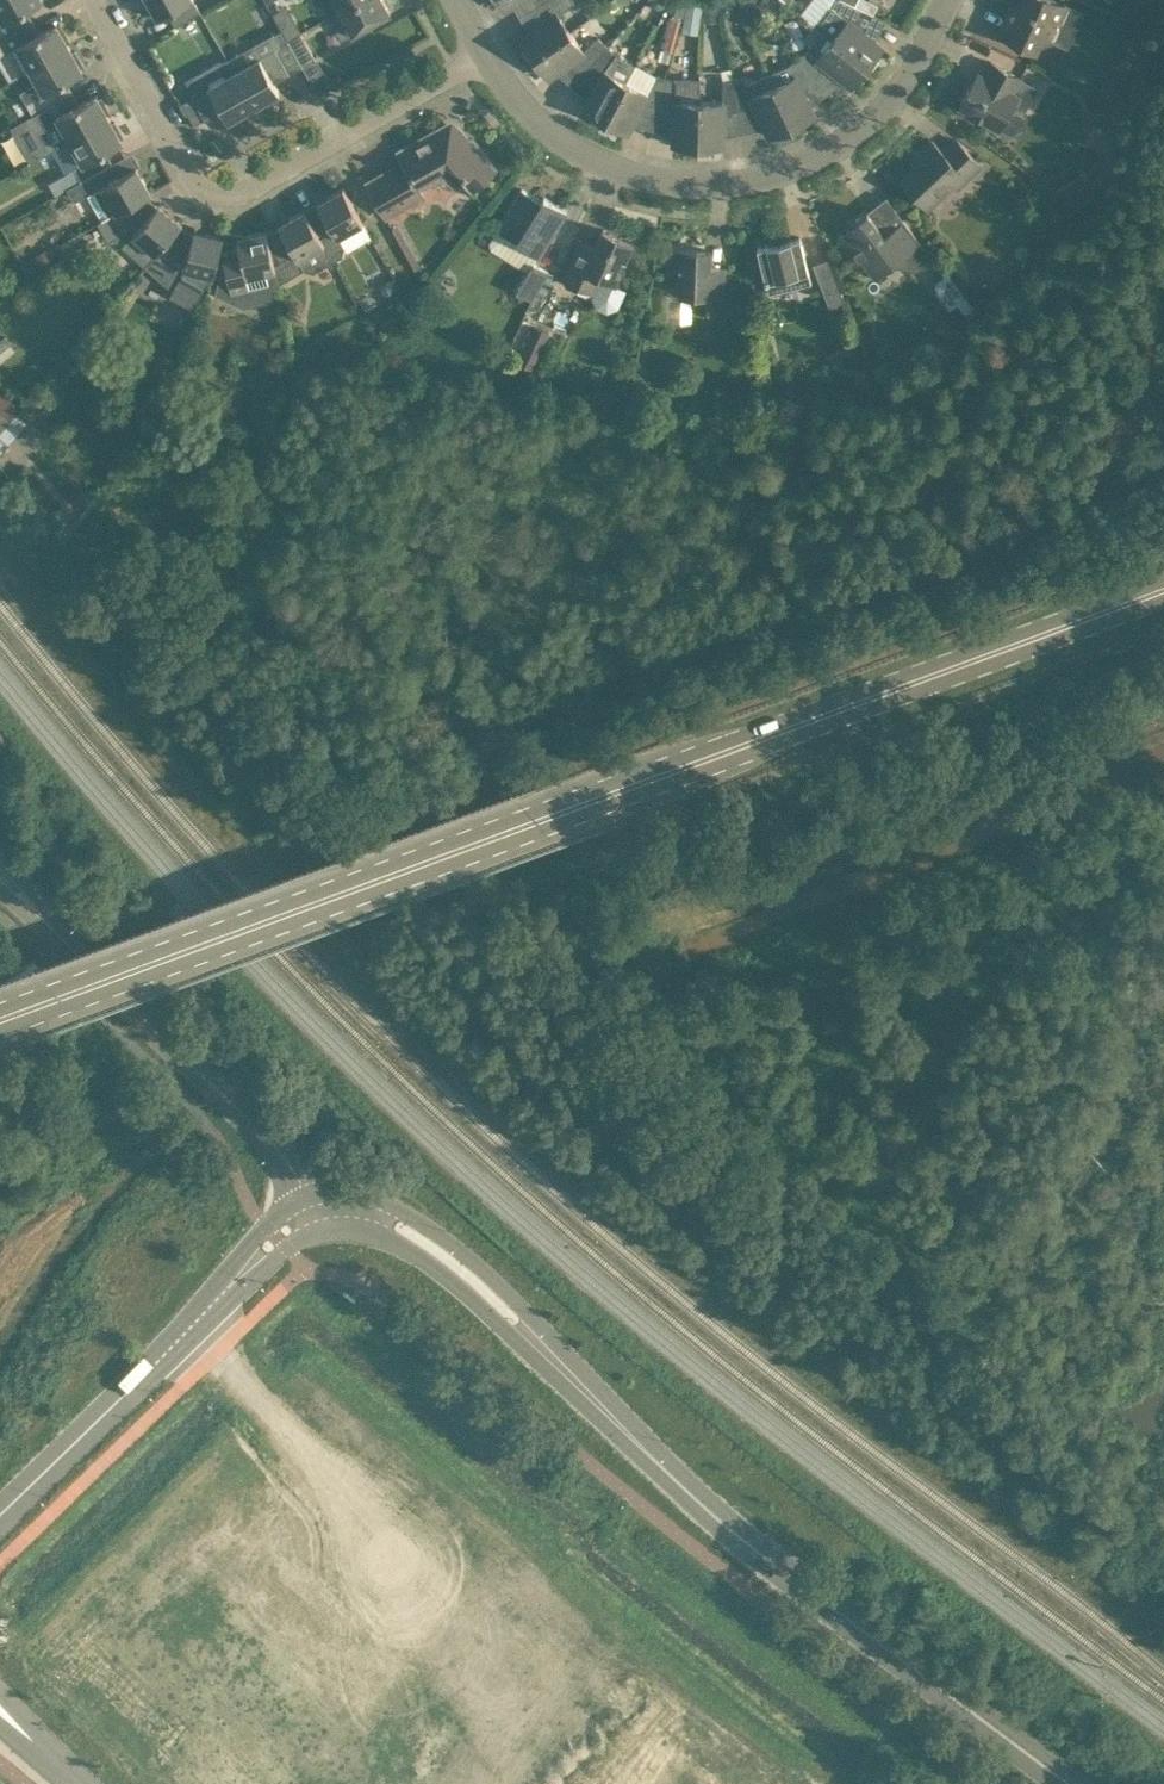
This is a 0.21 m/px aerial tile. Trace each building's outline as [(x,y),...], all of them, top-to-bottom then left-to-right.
[(34,19),(27,7),(40,0),(0,0),(0,39),(34,19)] [(159,16),(169,11),(176,24),(201,10),(196,0),(149,0),(159,16)] [(340,9),(355,0),(335,0),(340,9)] [(340,9),(346,19),(336,25),(343,37),(391,11),(385,0),(355,0),(340,9)] [(540,2),(548,15),(520,34),(535,55),(571,30),(558,12),(575,2),(574,0),(545,0),(540,2)] [(687,2),(682,0),(669,0),(665,7),(684,16),(687,2)] [(721,2),(719,7),(722,13),(727,15),(733,12),(735,6),(732,1),(729,0),(725,0),(721,2)] [(753,0),(736,0),(743,17),(758,11),(753,0)] [(782,0),(760,0),(757,3),(775,17),(786,3),(782,0)] [(814,22),(833,36),(867,64),(883,45),(856,24),(865,8),(855,3),(847,0),(831,0),(814,22)] [(873,0),(868,0),(865,8),(874,12),(878,2),(873,0)] [(1059,0),(1020,0),(1012,16),(1007,14),(999,32),(1020,42),(1038,50),(1046,34),(1052,37),(1060,20),(1077,27),(1084,11),(1067,3),(1067,4),(1059,0)] [(699,32),(703,4),(687,2),(683,30),(699,32)] [(718,4),(703,4),(703,20),(718,20),(718,4)] [(662,59),(669,61),(681,17),(672,15),(664,45),(665,45),(662,59)] [(31,67),(31,68),(70,45),(68,40),(70,39),(63,25),(60,26),(57,22),(41,31),(34,19),(0,39),(0,61),(10,79),(31,67)] [(288,38),(301,31),(302,30),(296,19),(282,28),(288,38)] [(833,36),(814,22),(803,38),(811,44),(807,48),(799,55),(818,79),(828,65),(833,69),(845,78),(852,84),(867,64),(833,36)] [(1163,34),(1150,27),(1139,49),(1152,56),(1163,34)] [(303,64),(288,38),(282,28),(273,33),(280,44),(245,64),(238,52),(228,57),(255,105),(280,90),(274,80),(303,64)] [(576,56),(588,66),(608,44),(598,36),(583,47),(571,30),(535,55),(549,75),(576,56)] [(288,38),(303,64),(316,57),(301,31),(288,38)] [(608,44),(588,66),(600,77),(584,107),(606,118),(636,63),(616,52),(608,44)] [(73,50),(70,45),(31,68),(38,80),(21,89),(34,113),(42,108),(74,90),(67,78),(83,69),(81,65),(84,63),(76,49),(73,50)] [(774,84),(792,124),(815,113),(811,106),(805,92),(802,86),(818,79),(799,55),(791,62),(781,66),(786,78),(774,84)] [(255,105),(228,57),(190,79),(197,91),(192,94),(193,94),(206,118),(223,109),(229,119),(255,105)] [(999,126),(1012,134),(1022,131),(1028,120),(1025,110),(1013,102),(1018,92),(1014,90),(1021,76),(992,59),(984,73),(978,70),(959,104),(999,126)] [(644,101),(659,105),(667,75),(656,73),(636,63),(606,118),(628,130),(639,109),(644,101)] [(743,75),(733,76),(740,107),(756,104),(770,134),(792,124),(768,72),(746,82),(743,75)] [(1129,89),(1120,72),(1101,82),(1109,99),(1129,89)] [(674,142),(699,143),(700,99),(686,99),(686,86),(676,86),(678,78),(667,75),(659,105),(675,109),(674,142)] [(724,109),(738,107),(740,107),(733,76),(723,77),(722,100),(700,99),(699,143),(723,144),(724,109)] [(80,102),(74,90),(42,108),(49,120),(58,115),(71,138),(110,116),(107,111),(110,109),(102,95),(99,97),(97,93),(80,102)] [(193,94),(180,102),(186,113),(188,112),(195,124),(197,122),(206,118),(193,94)] [(1085,108),(1087,131),(1118,128),(1115,105),(1085,108)] [(56,193),(81,179),(113,161),(106,149),(123,139),(121,135),(124,134),(116,119),(113,121),(110,116),(71,138),(83,161),(49,180),(56,193)] [(367,180),(386,214),(386,215),(414,199),(408,189),(444,169),(456,182),(462,176),(473,188),(496,167),(459,126),(444,124),(398,149),(404,160),(367,180)] [(923,156),(901,176),(928,204),(953,180),(957,184),(981,162),(957,137),(944,150),(933,138),(919,151),(923,156)] [(1088,155),(1077,179),(1092,186),(1103,162),(1088,155)] [(117,210),(149,192),(152,191),(137,164),(121,174),(113,161),(81,179),(89,193),(103,218),(117,210)] [(320,204),(308,211),(334,259),(343,254),(345,244),(340,234),(364,221),(344,186),(318,200),(320,204)] [(523,187),(500,225),(519,236),(517,240),(540,254),(567,209),(544,195),(542,199),(523,187)] [(109,239),(110,239),(130,228),(133,232),(134,232),(123,244),(145,264),(182,222),(160,202),(157,205),(149,192),(117,210),(103,218),(98,221),(109,239)] [(267,229),(279,281),(303,268),(314,270),(334,259),(308,211),(305,207),(279,222),(281,226),(267,229)] [(885,232),(867,209),(856,217),(859,220),(838,236),(858,263),(864,258),(875,274),(891,263),(892,264),(920,268),(934,258),(904,217),(885,232)] [(193,306),(210,273),(214,274),(223,236),(224,235),(195,228),(193,232),(182,222),(145,264),(173,289),(170,294),(193,306)] [(581,237),(563,277),(594,291),(601,276),(616,282),(634,241),(604,227),(596,244),(581,237)] [(238,239),(223,236),(214,274),(218,273),(215,290),(244,304),(275,298),(273,286),(279,284),(279,282),(279,281),(267,229),(267,228),(238,235),(238,239)] [(801,235),(758,245),(769,291),(812,281),(801,235)] [(50,246),(37,253),(42,262),(55,255),(50,246)] [(710,248),(671,247),(670,273),(681,274),(680,293),(694,293),(694,308),(723,308),(724,275),(709,274),(710,248)] [(534,260),(517,289),(532,298),(549,270),(534,260)] [(385,281),(383,287),(387,295),(400,289),(394,277),(385,281)] [(986,298),(982,280),(969,283),(974,301),(986,298)] [(840,285),(824,291),(830,305),(845,300),(840,285)] [(957,302),(950,308),(942,314),(953,327),(968,316),(967,315),(957,302)] [(548,330),(535,324),(522,353),(535,359),(548,330)] [(535,359),(522,353),(518,361),(531,367),(535,359)] [(17,411),(21,406),(0,388),(0,408),(11,418),(17,411)] [(29,420),(17,411),(11,418),(0,431),(0,454),(29,420)]
